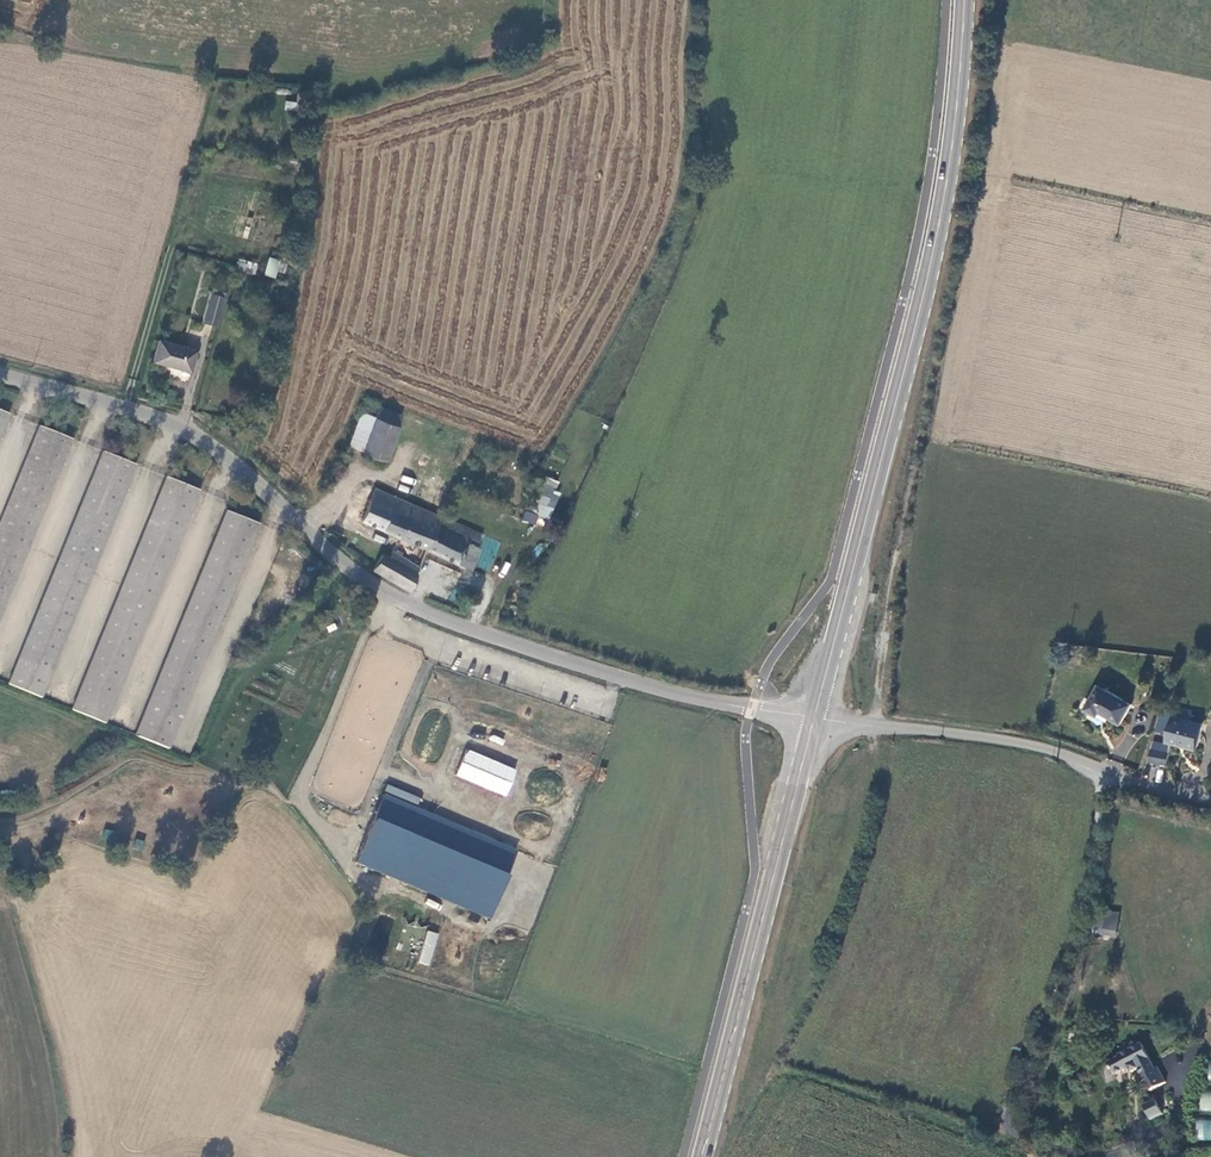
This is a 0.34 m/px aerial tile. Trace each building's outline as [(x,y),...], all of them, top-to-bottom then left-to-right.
[(268,257),(264,276),(277,278),(280,260),(268,257)] [(254,275),(258,265),(240,259),(236,269),(254,275)] [(210,290),(209,295),(223,298),(224,294),(210,290)] [(200,324),(215,328),(223,298),(209,295),(208,294),(200,324)] [(188,372),(194,352),(157,341),(151,361),(188,372)] [(263,374),(256,372),(252,394),(259,395),(263,374)] [(359,412),(347,446),(384,458),(399,413),(376,406),(373,416),(359,412)] [(38,423),(0,511),(0,602),(70,436),(38,423)] [(134,462),(100,448),(3,684),(35,697),(134,462)] [(196,489),(163,475),(64,709),(98,723),(196,489)] [(556,491),(559,481),(544,477),(533,514),(551,520),(559,492),(556,491)] [(425,549),(438,517),(373,489),(358,521),(425,549)] [(534,525),(537,515),(525,511),(521,520),(534,525)] [(161,751),(256,527),(224,512),(130,737),(161,751)] [(424,551),(470,570),(478,549),(466,544),(468,539),(477,542),(480,535),(438,517),(425,549),(424,551)] [(371,571),(409,591),(415,575),(413,574),(417,566),(390,552),(386,559),(378,555),(371,571)] [(482,575),(471,575),(471,585),(482,585),(482,575)] [(1100,688),(1087,713),(1101,720),(1104,715),(1126,727),(1135,707),(1100,688)] [(1162,716),(1161,720),(1157,730),(1173,735),(1177,720),(1162,716)] [(1178,717),(1177,720),(1173,735),(1171,744),(1186,747),(1188,742),(1203,746),(1208,724),(1178,717)] [(1201,751),(1203,746),(1188,742),(1186,747),(1201,751)] [(1169,746),(1156,744),(1155,753),(1154,753),(1151,764),(1169,766),(1171,755),(1167,755),(1169,746)] [(507,798),(518,770),(466,748),(455,776),(507,798)] [(519,851),(384,795),(355,864),(491,920),(519,851)] [(104,829),(101,838),(111,841),(114,831),(104,829)] [(135,838),(133,847),(142,850),(144,841),(135,838)] [(1121,915),(1097,911),(1094,934),(1099,934),(1099,930),(1118,933),(1121,915)] [(429,966),(439,934),(428,930),(417,962),(429,966)] [(1121,1058),(1110,1064),(1116,1076),(1128,1070),(1128,1072),(1132,1070),(1134,1074),(1141,1070),(1152,1092),(1168,1083),(1159,1068),(1157,1070),(1143,1045),(1120,1057),(1121,1058)] [(1210,1111),(1210,1092),(1200,1091),(1199,1110),(1210,1111)] [(1146,1106),(1153,1121),(1165,1115),(1158,1101),(1146,1106)] [(1196,1119),(1195,1139),(1210,1140),(1210,1120),(1196,1119)]
